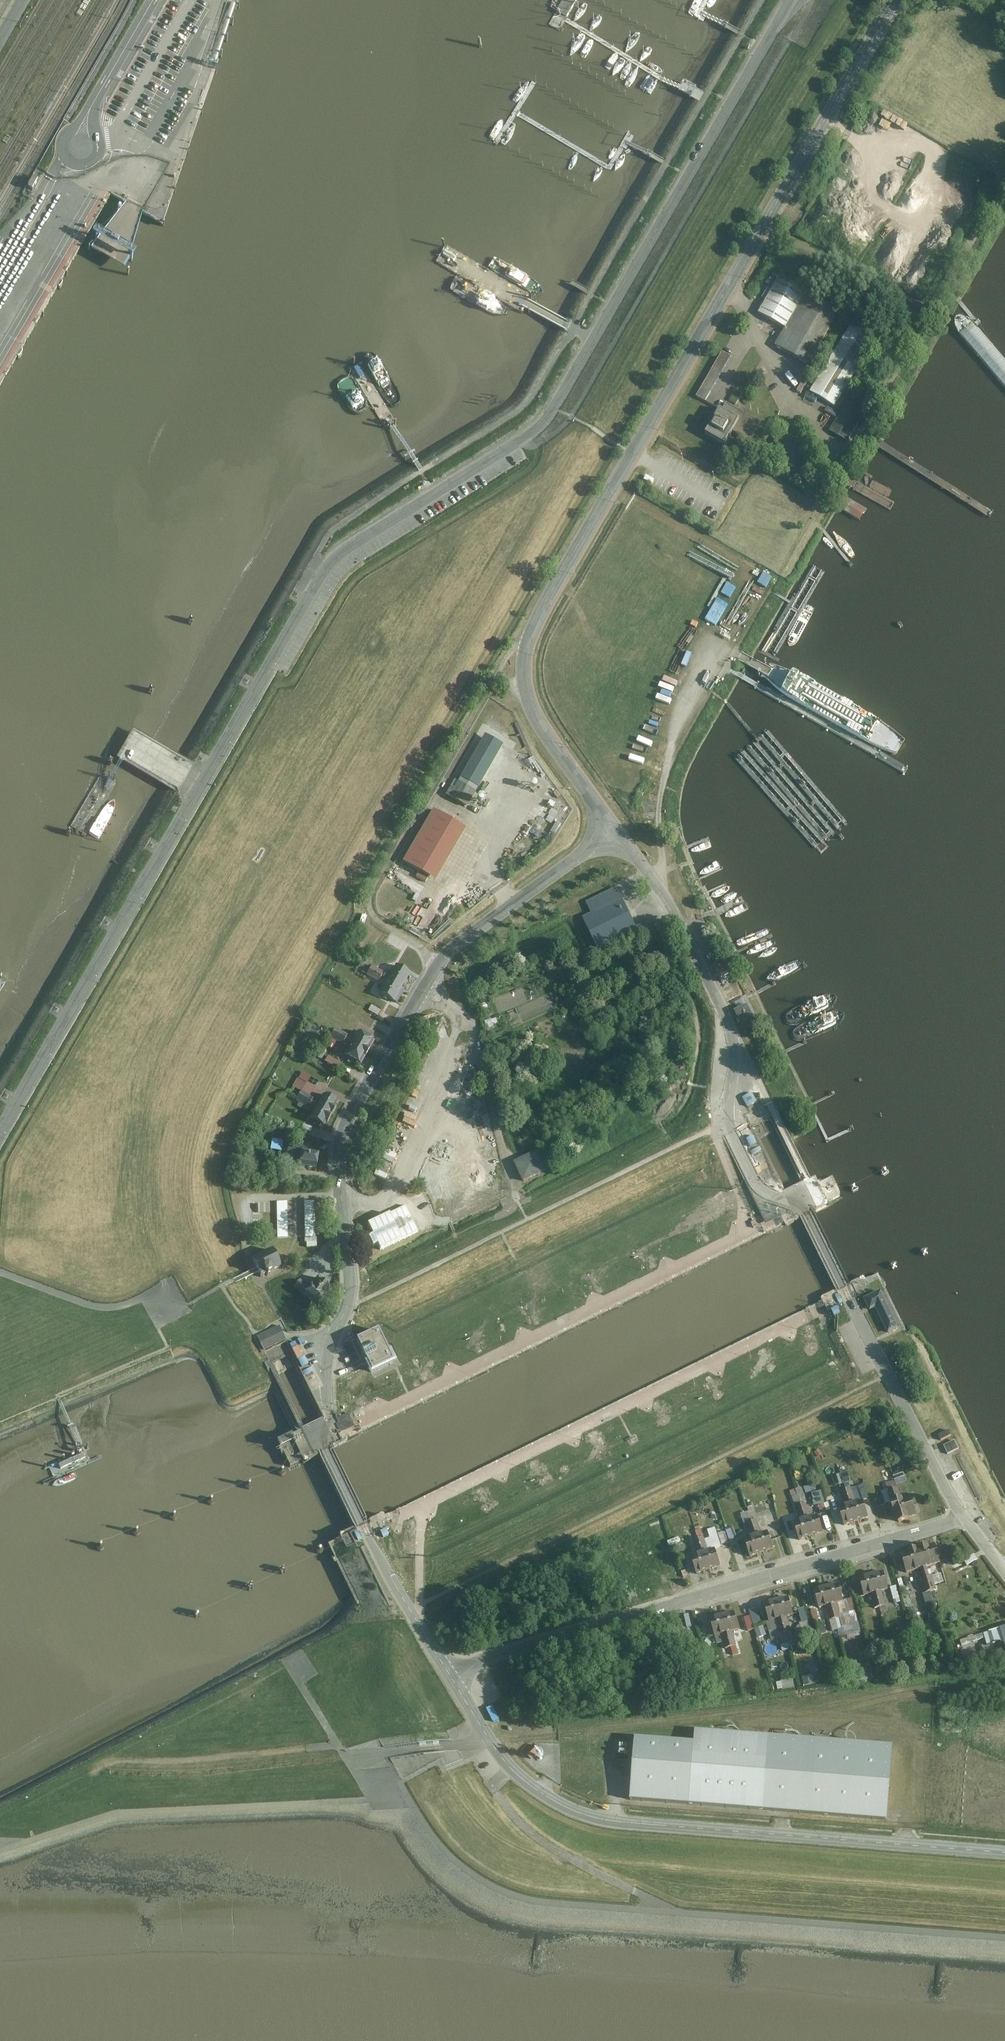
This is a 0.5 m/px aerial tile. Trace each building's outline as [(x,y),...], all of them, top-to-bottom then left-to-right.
[(34,178),(30,186),(34,189),(38,181),(34,178)] [(783,331),(803,295),(776,280),(756,315),(783,331)] [(808,368),(838,315),(806,297),(776,350),(808,368)] [(834,410),(878,337),(853,323),(810,395),(834,410)] [(704,402),(730,359),(722,354),(696,397),(704,402)] [(796,387),(804,392),(811,381),(802,376),(796,387)] [(743,394),(735,389),(727,402),(735,407),(743,394)] [(847,445),(868,408),(851,398),(830,435),(847,445)] [(722,405),(703,438),(722,449),(730,437),(747,446),(759,426),(722,405)] [(827,484),(822,475),(812,481),(817,490),(827,484)] [(765,572),(760,583),(769,587),(774,577),(765,572)] [(450,787),(446,794),(465,806),(501,745),(485,736),(455,789),(450,787)] [(433,809),(402,862),(429,877),(459,825),(433,809)] [(617,888),(614,883),(592,893),(595,898),(617,888)] [(636,930),(622,901),(583,919),(597,948),(636,930)] [(656,932),(652,922),(641,927),(645,937),(656,932)] [(358,971),(379,981),(383,972),(362,961),(358,971)] [(396,965),(380,993),(396,1002),(404,989),(401,988),(410,973),(396,965)] [(336,1027),(331,1036),(343,1043),(344,1042),(350,1045),(344,1054),(348,1056),(346,1059),(354,1063),(356,1061),(361,1064),(374,1041),(369,1037),(370,1035),(363,1031),(362,1033),(358,1031),(353,1040),(347,1036),(348,1035),(336,1027)] [(344,1065),(329,1056),(326,1062),(341,1070),(344,1065)] [(299,1096),(297,1100),(309,1107),(309,1105),(316,1109),(310,1118),(323,1125),(326,1121),(327,1121),(336,1107),(335,1106),(337,1101),(324,1094),(319,1103),(313,1099),(314,1098),(310,1096),(302,1091),(299,1096)] [(752,1096),(743,1100),(747,1109),(757,1105),(752,1096)] [(268,1109),(256,1104),(252,1113),(264,1118),(268,1109)] [(387,1175),(409,1125),(399,1121),(377,1171),(387,1175)] [(753,1139),(747,1142),(750,1149),(757,1146),(753,1139)] [(289,1144),(287,1153),(300,1155),(298,1164),(316,1167),(319,1151),(313,1151),(313,1148),(289,1144)] [(548,1171),(538,1153),(517,1164),(526,1182),(548,1171)] [(277,1201),(279,1238),(296,1237),(296,1218),(290,1218),(289,1200),(277,1201)] [(317,1242),(317,1200),(306,1200),(306,1242),(317,1242)] [(777,1224),(779,1215),(777,1215),(779,1209),(772,1206),(770,1215),(766,1214),(764,1220),(777,1224)] [(391,1231),(370,1241),(377,1254),(397,1244),(391,1231)] [(280,1270),(271,1250),(251,1259),(257,1272),(260,1279),(280,1270)] [(300,1280),(294,1287),(304,1295),(303,1295),(318,1307),(320,1304),(321,1306),(324,1305),(326,1303),(326,1300),(324,1299),(327,1296),(326,1296),(332,1289),(318,1278),(309,1288),(300,1280)] [(881,1295),(865,1302),(867,1308),(870,1313),(876,1310),(882,1324),(888,1335),(898,1330),(881,1295)] [(834,1313),(837,1319),(840,1318),(842,1316),(839,1310),(834,1313)] [(284,1342),(277,1327),(258,1336),(265,1351),(284,1342)] [(365,1371),(368,1377),(372,1375),(390,1366),(382,1348),(376,1335),(356,1343),(353,1345),(361,1361),(364,1369),(365,1371)] [(308,1367),(305,1360),(298,1363),(302,1370),(308,1367)] [(355,1427),(348,1413),(341,1416),(339,1417),(333,1420),(340,1434),(355,1427)] [(950,1434),(947,1430),(938,1435),(941,1440),(950,1434)] [(294,1435),(282,1441),(284,1446),(296,1440),(294,1435)] [(958,1448),(953,1440),(943,1446),(948,1454),(958,1448)] [(882,1494),(877,1496),(881,1506),(891,1502),(899,1523),(920,1516),(912,1496),(903,1499),(896,1480),(885,1484),(887,1490),(882,1492),(882,1494)] [(870,1496),(866,1486),(862,1487),(866,1498),(870,1496)] [(853,1488),(846,1490),(856,1522),(869,1517),(863,1500),(858,1502),(853,1488)] [(816,1505),(826,1502),(823,1490),(813,1492),(816,1505)] [(844,1526),(856,1522),(846,1490),(840,1493),(844,1505),(838,1507),(844,1526)] [(807,1503),(800,1505),(811,1537),(822,1533),(817,1516),(812,1518),(807,1503)] [(799,1541),(811,1537),(800,1505),(793,1507),(798,1521),(793,1523),(799,1541)] [(778,1523),(774,1508),(766,1510),(771,1525),(778,1523)] [(783,1525),(792,1524),(791,1517),(782,1518),(783,1525)] [(759,1519),(752,1521),(761,1553),(774,1549),(768,1532),(764,1534),(759,1519)] [(749,1557),(761,1553),(752,1521),(745,1523),(749,1536),(743,1538),(749,1557)] [(386,1531),(380,1533),(383,1539),(388,1537),(386,1531)] [(703,1537),(697,1539),(708,1571),(720,1567),(714,1549),(708,1551),(703,1537)] [(695,1576),(708,1571),(697,1539),(691,1541),(696,1555),(689,1558),(695,1576)] [(935,1542),(918,1547),(931,1591),(937,1589),(932,1574),(929,1575),(927,1566),(941,1562),(935,1542)] [(925,1593),(931,1591),(918,1547),(901,1552),(907,1573),(920,1569),(922,1577),(920,1577),(925,1593)] [(976,1561),(973,1556),(965,1561),(967,1565),(976,1561)] [(884,1570),(858,1577),(864,1596),(870,1594),(874,1607),(886,1604),(882,1592),(889,1589),(884,1570)] [(838,1583),(826,1586),(835,1618),(841,1616),(837,1603),(843,1602),(838,1583)] [(900,1595),(897,1585),(891,1587),(894,1597),(900,1595)] [(830,1620),(835,1618),(826,1586),(814,1589),(819,1607),(826,1605),(830,1620)] [(788,1596),(776,1599),(785,1632),(790,1631),(786,1616),(793,1614),(788,1596)] [(865,1605),(862,1596),(855,1598),(858,1607),(865,1605)] [(780,1633),(785,1632),(776,1599),(764,1603),(769,1621),(776,1619),(780,1633)] [(761,1623),(756,1608),(749,1610),(753,1626),(761,1623)] [(807,1621),(803,1608),(798,1609),(802,1622),(807,1621)] [(733,1612),(721,1615),(731,1647),(736,1646),(733,1631),(738,1629),(733,1612)] [(725,1648),(731,1647),(721,1615),(710,1618),(714,1635),(721,1633),(725,1648)] [(749,1615),(743,1617),(749,1639),(755,1637),(749,1615)] [(686,1624),(689,1637),(696,1635),(692,1622),(686,1624)] [(763,1626),(754,1629),(757,1637),(766,1635),(763,1626)] [(737,1664),(739,1673),(748,1671),(746,1662),(737,1664)] [(796,1680),(779,1680),(779,1689),(796,1688),(796,1680)] [(745,1684),(746,1694),(755,1693),(754,1683),(745,1684)] [(499,1719),(492,1706),(485,1709),(492,1723),(499,1719)] [(889,1747),(696,1731),(695,1743),(634,1738),(628,1802),(884,1821),(889,1747)] [(531,1759),(540,1750),(535,1746),(526,1755),(531,1759)]
